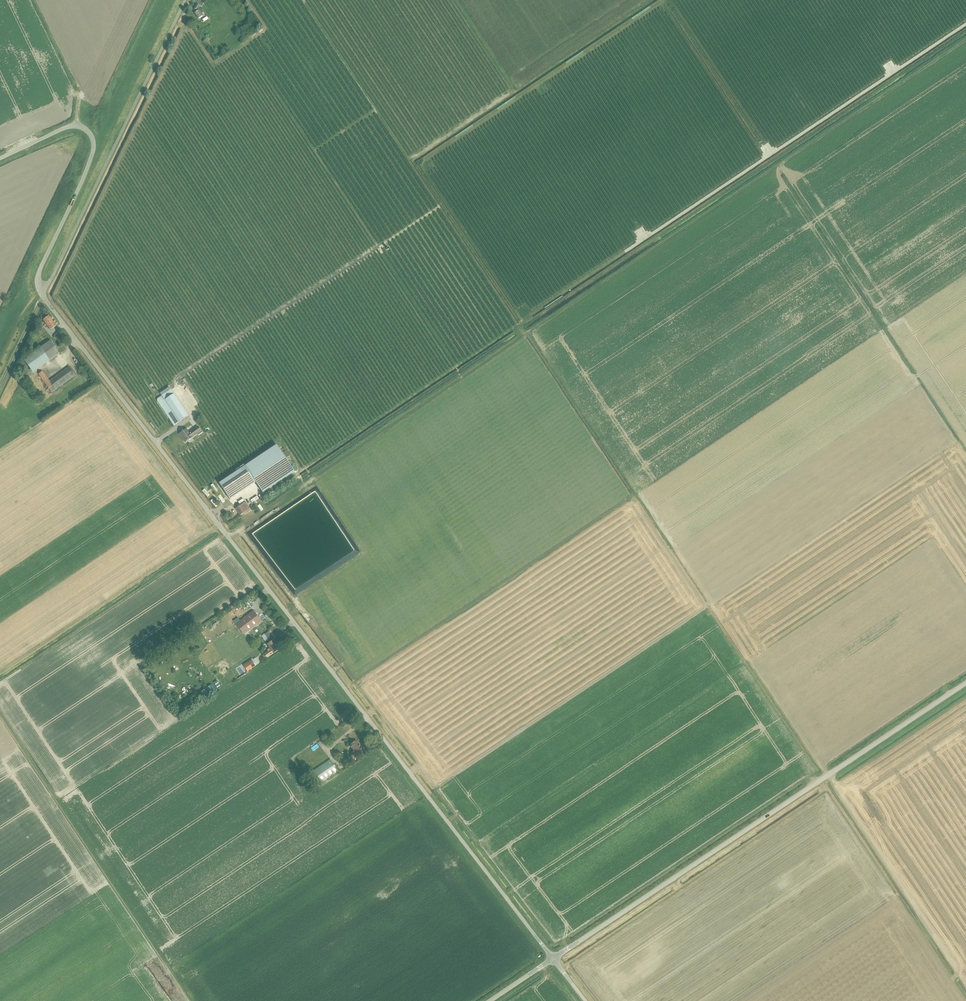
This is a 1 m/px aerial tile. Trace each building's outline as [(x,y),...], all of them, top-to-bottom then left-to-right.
[(203,12),(197,8),(201,3),(197,0),(196,0),(189,11),(199,18),(203,12)] [(224,3),(217,0),(213,0),(207,13),(215,16),(220,6),(222,7),(224,3)] [(199,32),(199,33),(201,36),(203,39),(203,38),(207,35),(211,32),(211,33),(212,33),(210,31),(207,27),(199,32)] [(51,330),(56,325),(49,316),(43,320),(51,330)] [(65,340),(59,331),(55,334),(62,343),(65,340)] [(33,372),(60,353),(50,340),(24,360),(33,372)] [(52,392),(75,375),(69,366),(50,381),(43,371),(39,374),(47,386),(44,387),(46,390),(49,388),(52,392)] [(171,389),(157,399),(157,400),(174,425),(179,422),(189,416),(171,389)] [(192,437),(201,431),(198,426),(193,429),(194,430),(189,433),(186,429),(179,433),(185,442),(188,440),(192,437)] [(245,485),(254,479),(263,493),(294,471),(277,445),(219,483),(228,496),(245,485)] [(249,507),(247,509),(245,506),(244,507),(242,505),(236,509),(240,515),(244,512),(245,514),(251,510),(249,507)] [(254,627),(261,621),(253,611),(246,616),(240,621),(236,624),(244,634),(254,627)] [(269,631),(265,634),(268,640),(273,636),(269,631)] [(264,654),(262,655),(265,659),(281,648),(275,639),(267,645),(270,648),(267,650),(268,651),(264,654)] [(251,660),(243,666),(247,672),(255,666),(251,660)] [(211,684),(201,691),(205,698),(215,691),(211,684)] [(353,759),(364,751),(356,740),(351,744),(355,750),(349,754),(353,759)] [(331,761),(315,772),(321,781),(337,770),(331,761)]
